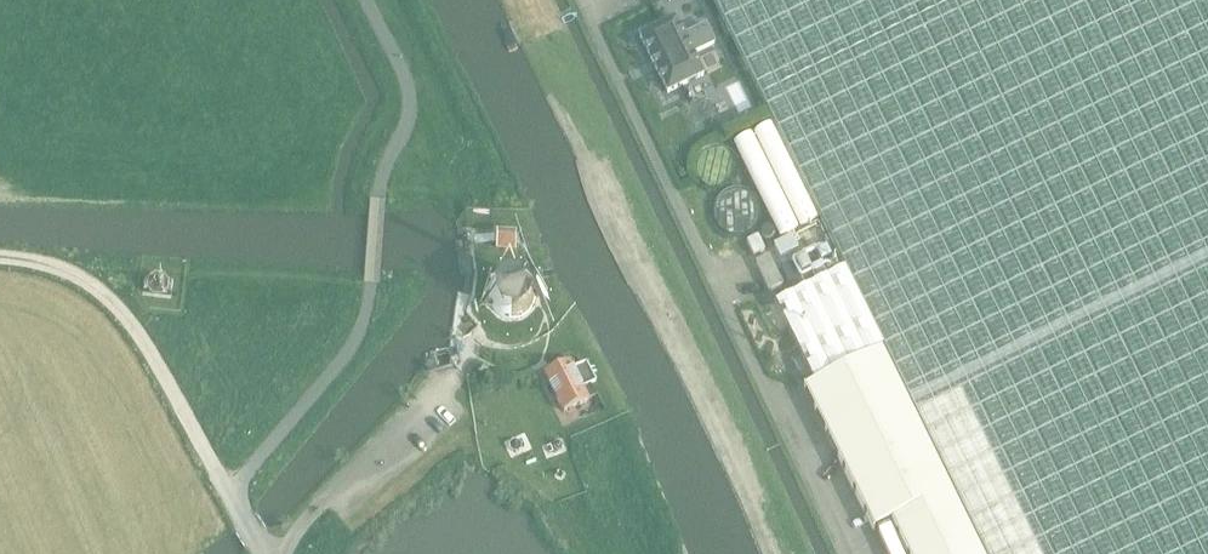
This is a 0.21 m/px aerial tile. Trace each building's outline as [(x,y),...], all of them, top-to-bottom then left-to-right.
[(745,65),(774,124),(845,270),(775,304),(814,384),(804,388),(873,530),(891,521),(907,553),(1207,553),(1207,0),(713,0),(745,65)] [(676,19),(640,36),(668,93),(704,75),(693,54),(715,44),(706,26),(684,37),(676,19)] [(517,248),(518,230),(498,229),(496,246),(517,248)] [(758,235),(747,241),(754,255),(765,250),(758,235)] [(828,246),(780,270),(792,293),(839,269),(828,246)] [(783,286),(769,256),(756,263),(770,292),(783,286)] [(536,299),(537,295),(536,289),(534,284),(532,281),(533,280),(524,266),(519,268),(520,271),(517,270),(513,270),(507,271),(501,272),(496,275),(492,280),(489,285),(487,292),(487,299),(489,306),(492,310),(496,314),(501,317),(506,319),(512,320),(519,319),(524,317),(529,314),(531,311),(534,307),(535,304),(536,299)] [(177,276),(175,288),(202,291),(203,279),(177,276)] [(581,388),(593,381),(584,363),(572,370),(567,362),(543,374),(562,412),(587,399),(581,388)]
